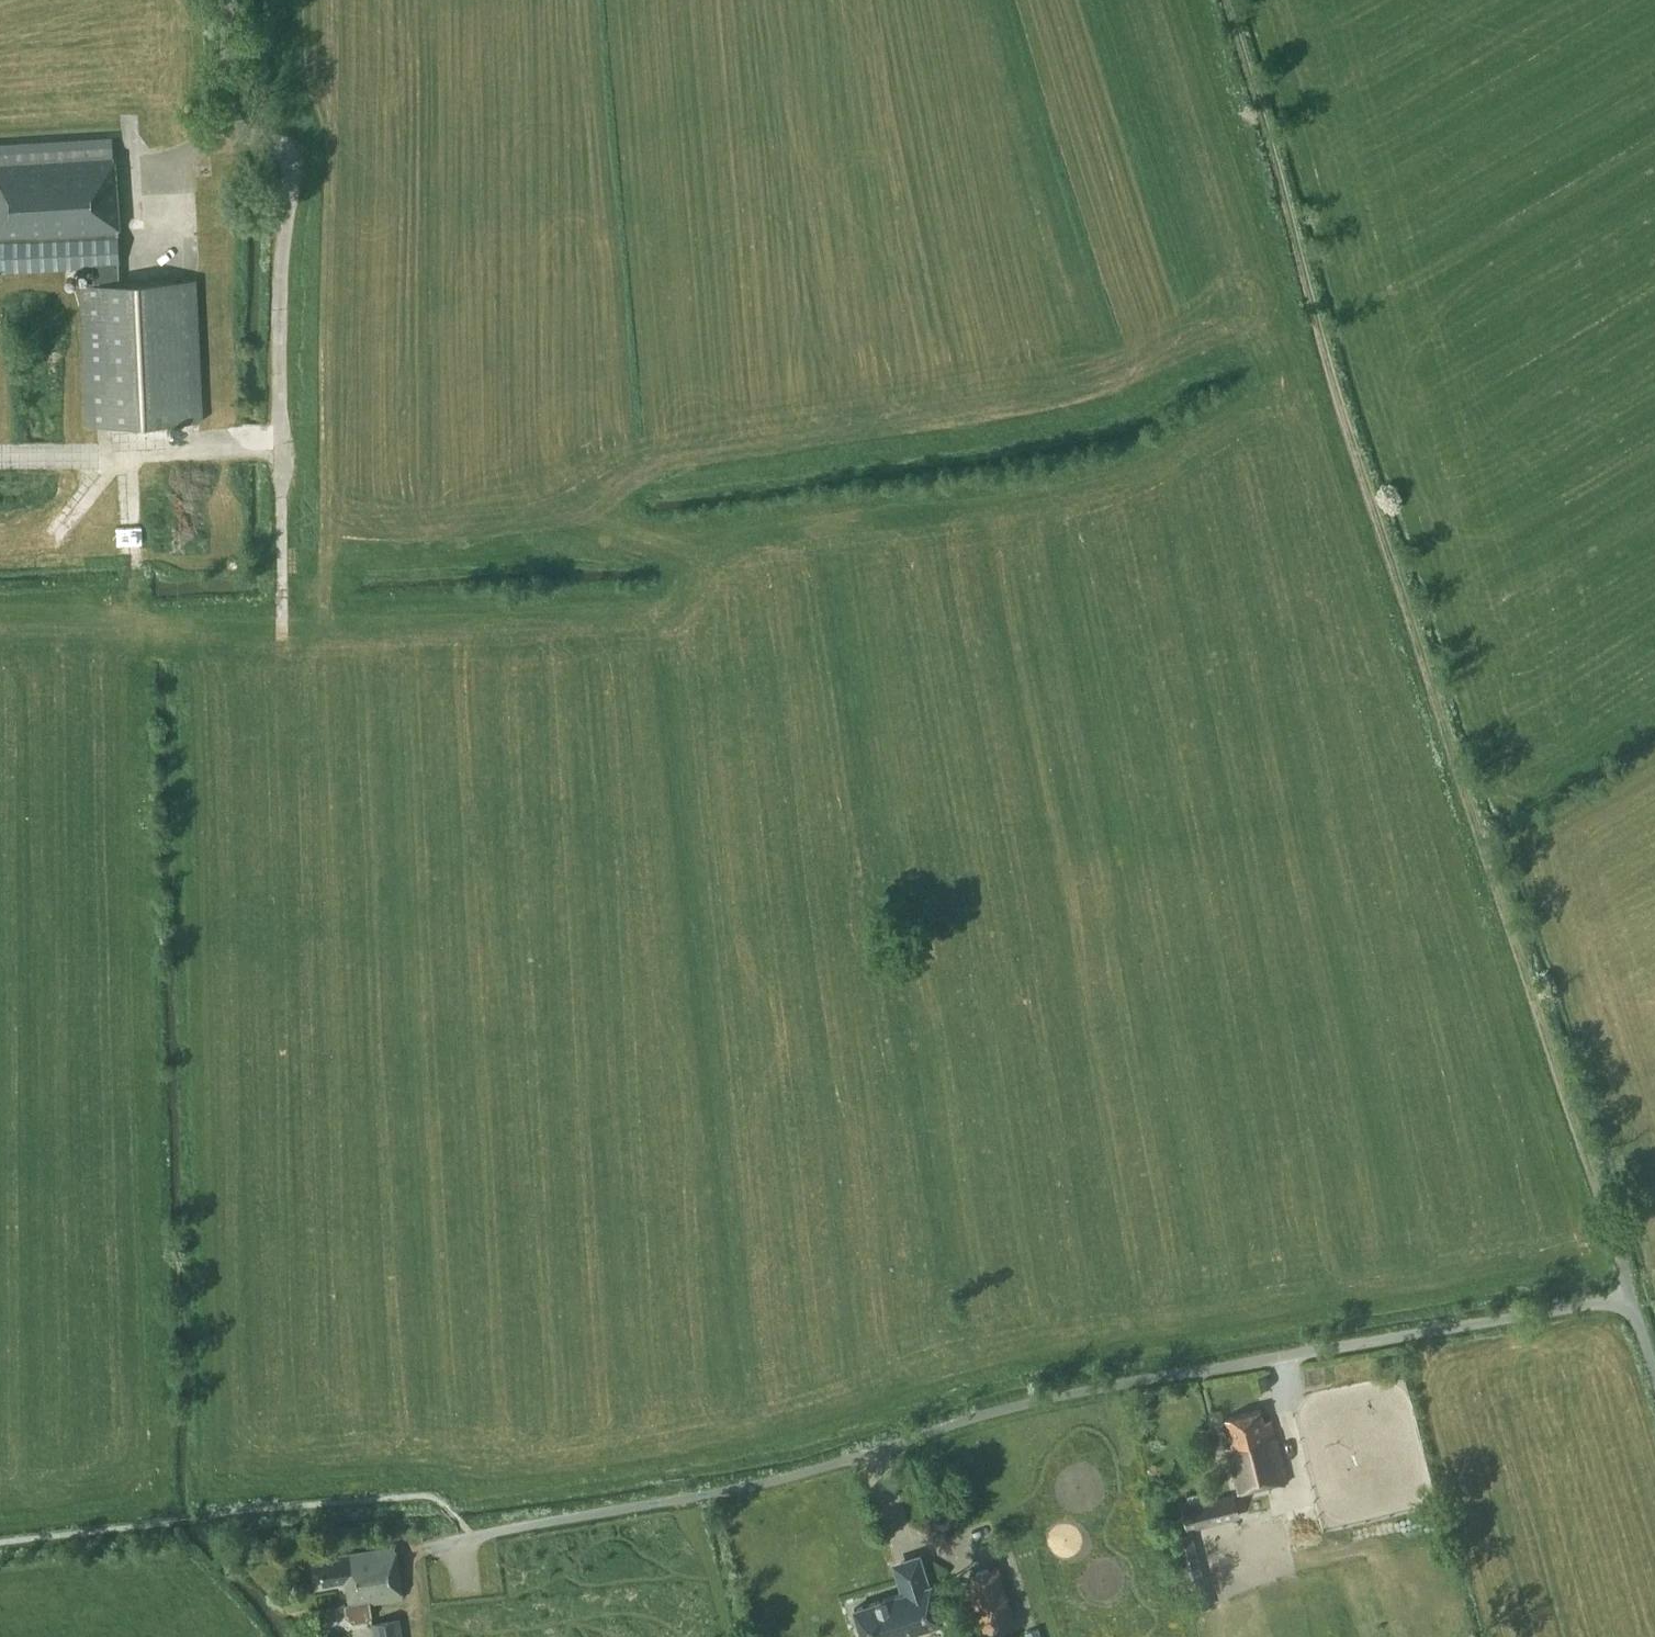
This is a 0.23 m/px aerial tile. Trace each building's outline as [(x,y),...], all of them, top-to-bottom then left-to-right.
[(93,265),(94,284),(80,284),(87,424),(202,418),(195,279),(120,282),(119,264),(120,264),(113,137),(0,144),(0,270),(93,265)] [(1238,1492),(1286,1480),(1271,1418),(1264,1420),(1261,1407),(1225,1417),(1232,1445),(1226,1446),(1238,1492)] [(1211,1446),(1209,1436),(1195,1439),(1198,1450),(1211,1446)] [(1183,1511),(1167,1515),(1170,1527),(1186,1524),(1187,1528),(1240,1516),(1235,1492),(1181,1504),(1183,1511)] [(1210,1606),(1192,1530),(1175,1535),(1193,1610),(1210,1606)] [(320,1560),(323,1583),(346,1579),(350,1604),(345,1605),(346,1615),(354,1621),(369,1619),(373,1615),(371,1601),(403,1596),(395,1545),(339,1554),(339,1557),(320,1560)] [(902,1591),(854,1607),(863,1636),(898,1636),(897,1634),(943,1619),(921,1551),(892,1560),(902,1591)] [(1017,1622),(998,1563),(966,1573),(985,1632),(1017,1622)] [(371,1622),(373,1636),(402,1636),(399,1617),(371,1622)]
